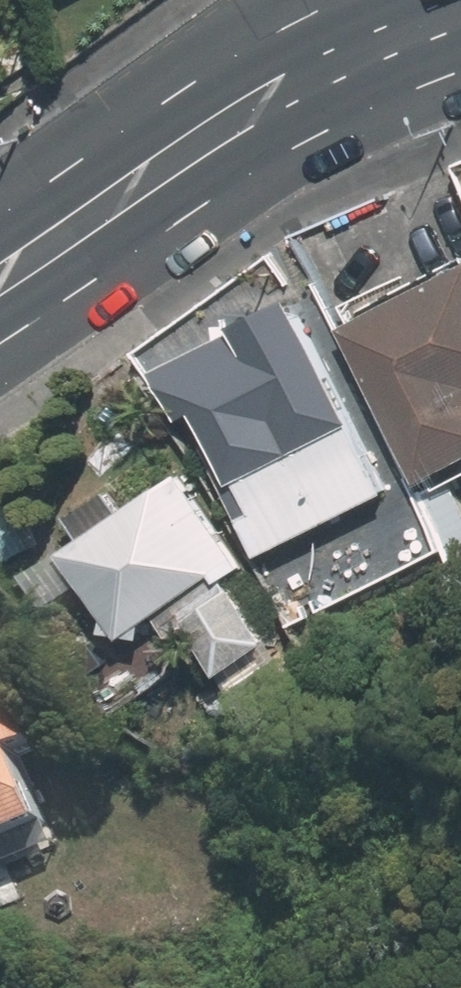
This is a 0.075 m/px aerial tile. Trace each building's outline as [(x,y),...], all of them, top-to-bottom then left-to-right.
[(345,325),(421,479),(460,459),(460,268),(345,325)] [(389,486),(295,296),(239,323),(242,329),(161,369),(184,415),(200,408),(225,459),(217,463),(259,550),(389,486)] [(245,565),(180,469),(122,509),(108,490),(71,516),(83,535),(62,549),(121,636),(217,570),(223,579),(245,565)] [(416,495),(448,561),(460,555),(460,503),(449,480),(416,495)] [(269,641),(233,593),(186,628),(223,676),(269,641)] [(58,845),(20,759),(44,749),(7,662),(0,665),(0,870),(58,845)]
